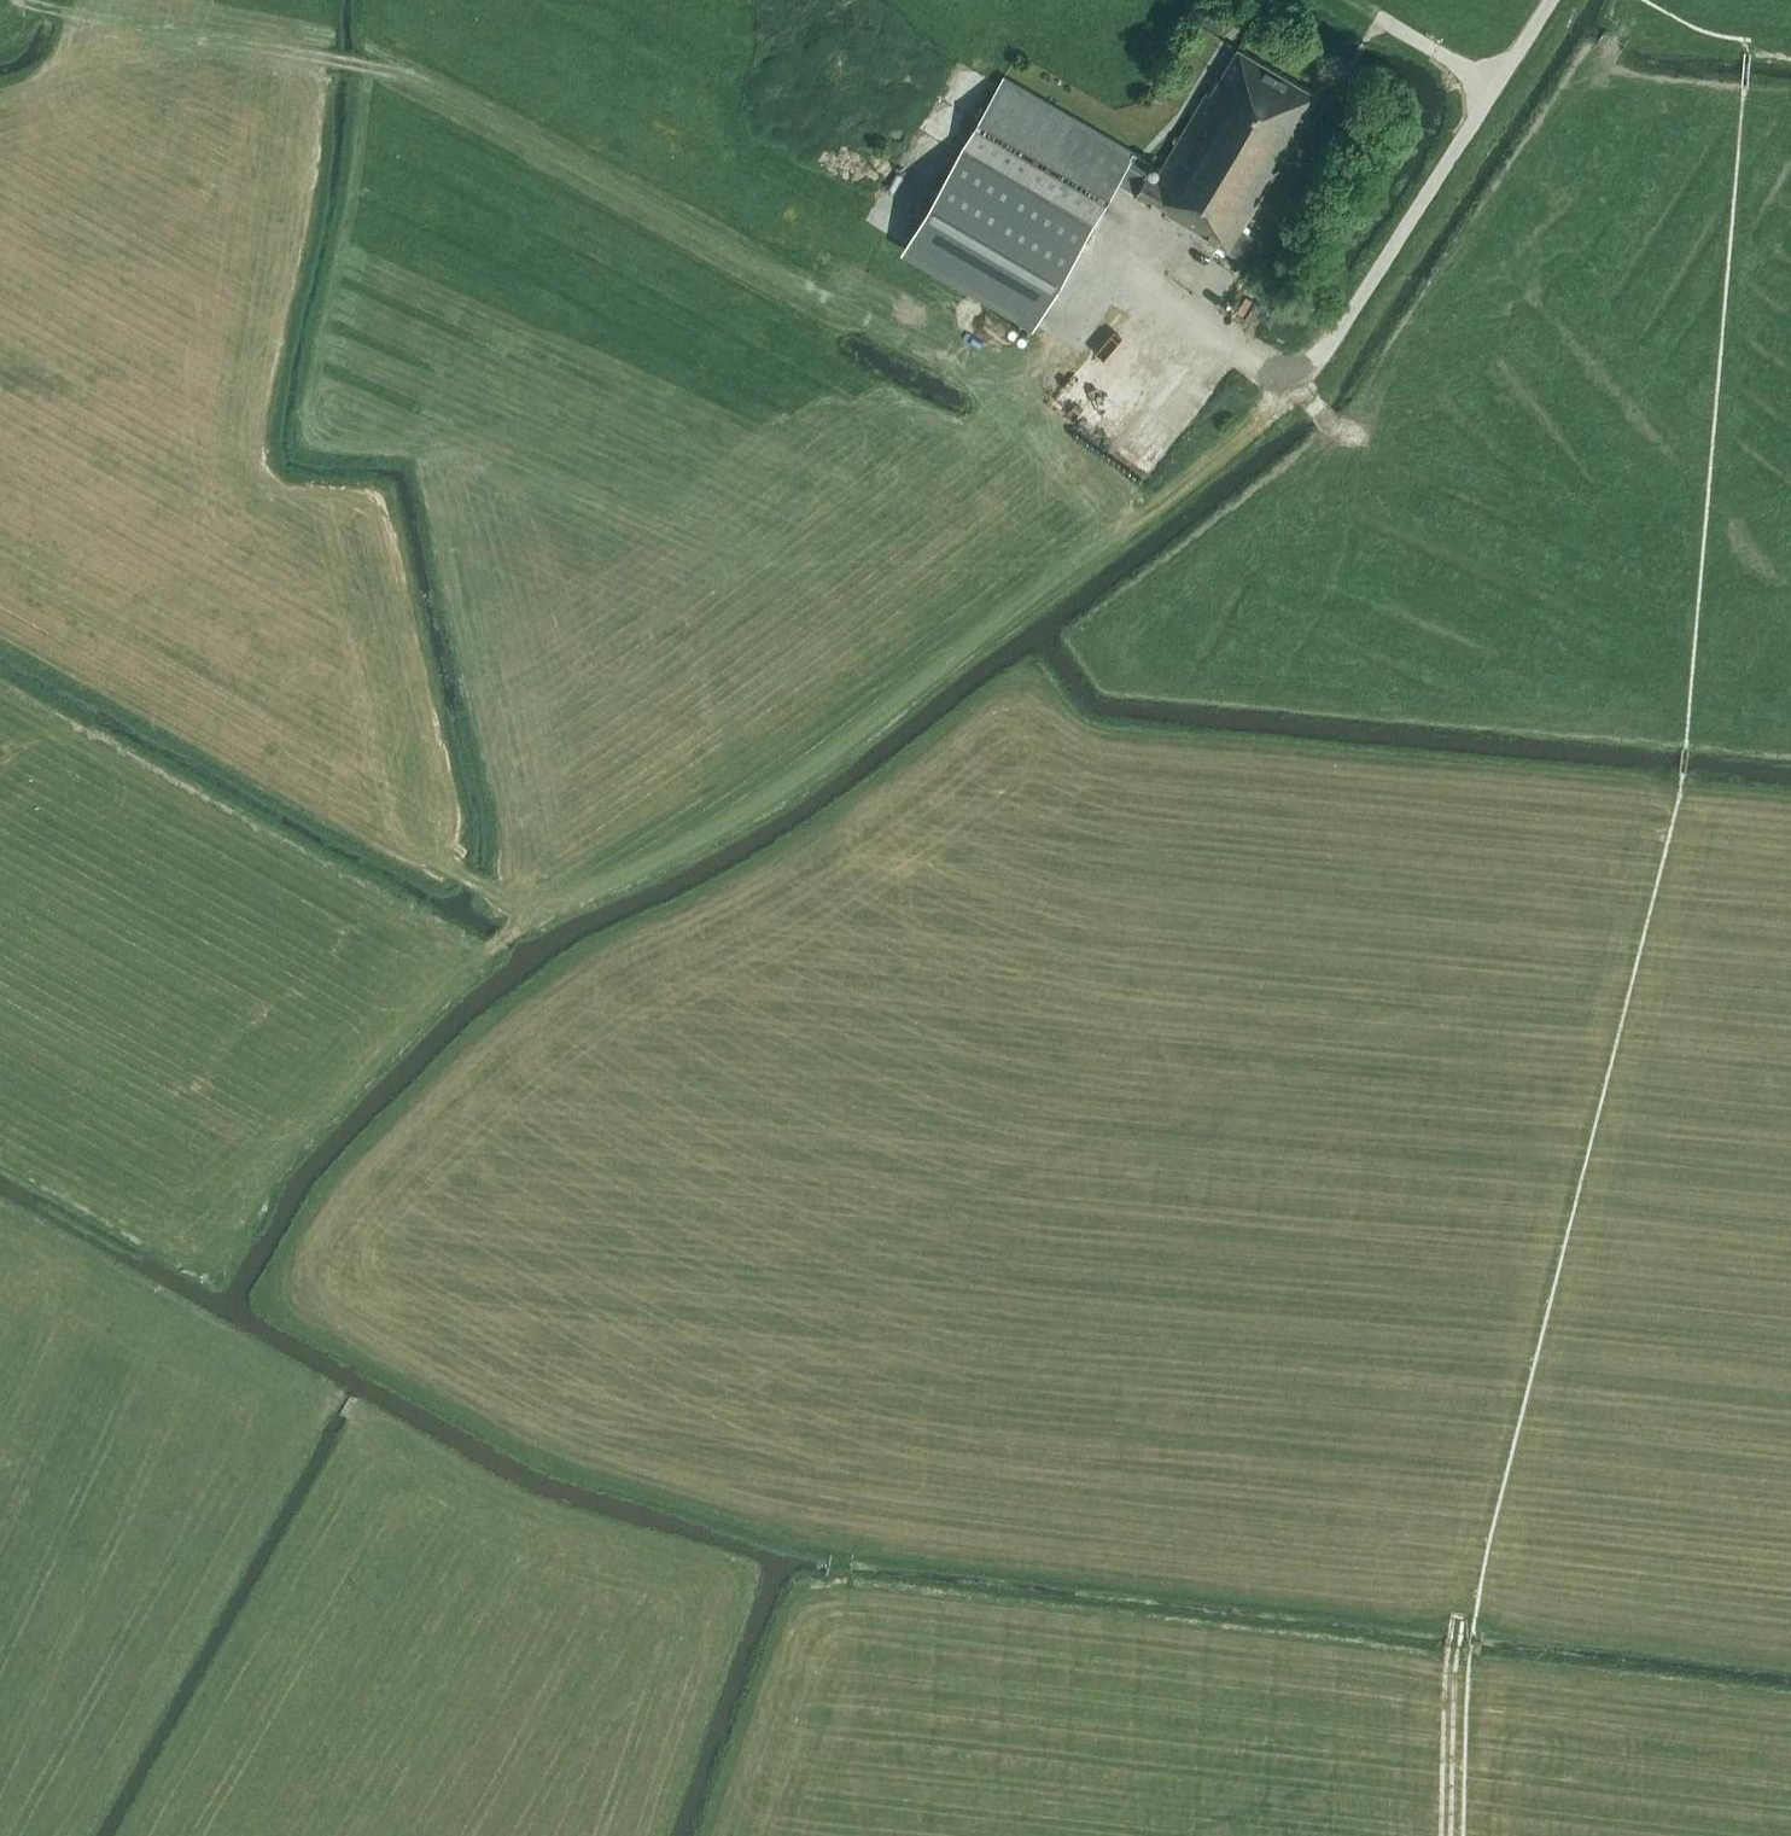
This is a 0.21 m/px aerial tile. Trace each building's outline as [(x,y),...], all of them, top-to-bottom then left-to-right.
[(905,249),(1035,325),(1119,182),(1138,193),(1137,195),(1254,265),(1267,242),(1246,229),(1304,130),(1300,128),(1320,94),(1240,47),(1213,94),(1209,92),(1159,176),(1149,170),(1154,162),(1006,76),(905,249)]
